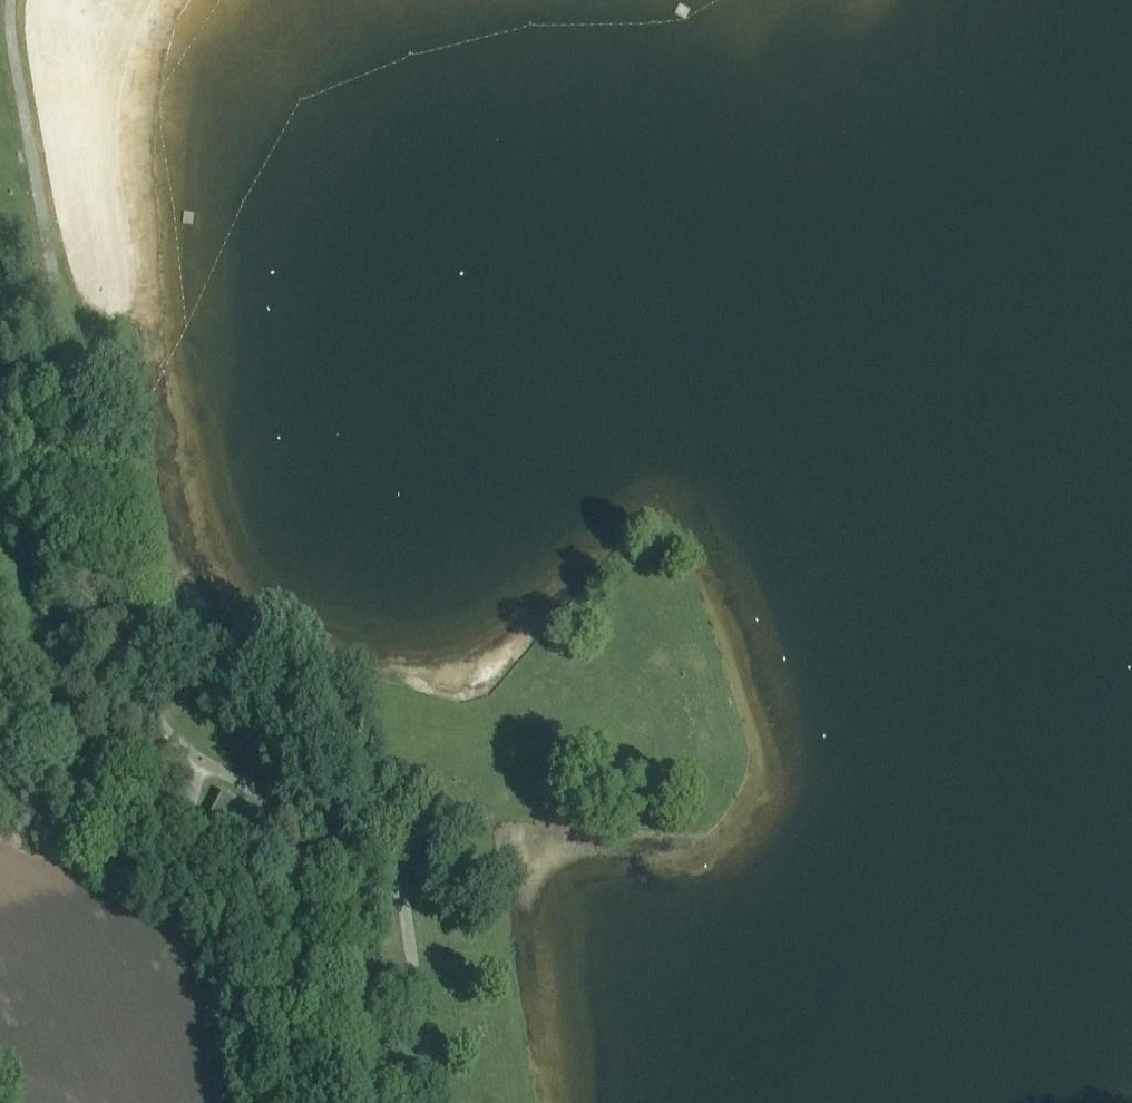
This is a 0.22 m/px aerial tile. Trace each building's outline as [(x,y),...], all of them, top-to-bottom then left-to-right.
[(271,821),(221,793),(204,824),(254,852),(271,821)]
